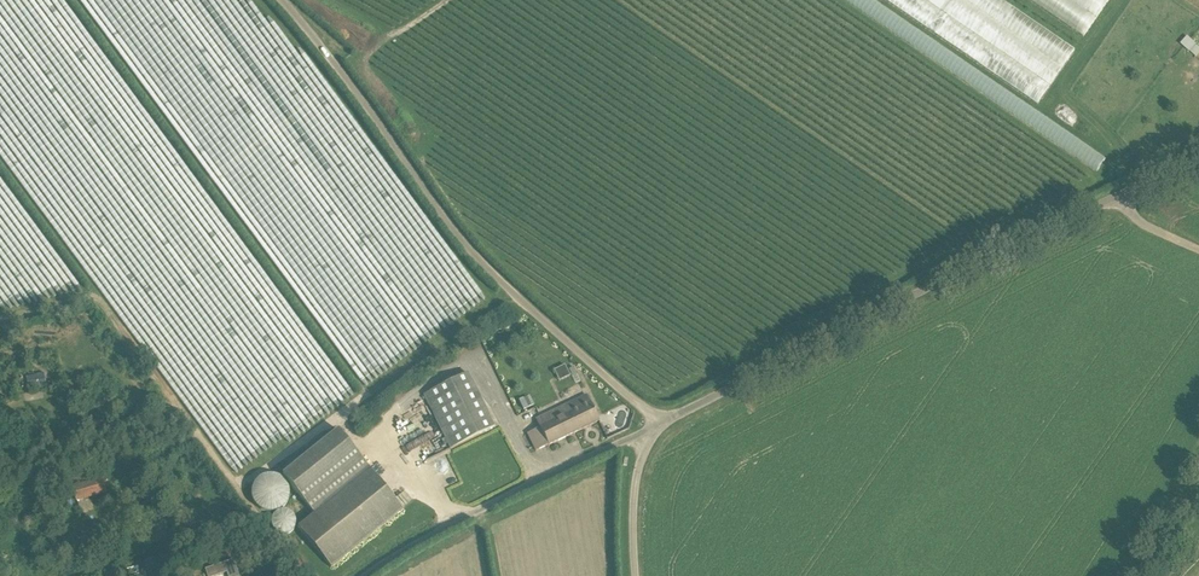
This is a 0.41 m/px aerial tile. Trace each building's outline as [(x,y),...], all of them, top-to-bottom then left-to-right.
[(872,15),(880,2),(876,0),(847,0),(872,15)] [(1075,51),(1000,0),(884,0),(1038,105),(1075,51)] [(1108,0),(1031,0),(1083,36),(1108,0)] [(1198,52),(1198,47),(1187,36),(1180,42),(1195,56),(1198,52)] [(1025,124),(1098,168),(1107,154),(1034,110),(1025,124)] [(567,370),(565,364),(554,370),(556,375),(567,370)] [(43,372),(26,376),(29,388),(39,386),(39,388),(46,387),(43,372)] [(424,394),(426,397),(422,399),(425,406),(429,404),(451,448),(494,427),(467,373),(424,394)] [(549,445),(599,421),(590,402),(586,395),(536,419),(540,427),(527,433),(536,451),(548,445),(549,445)] [(283,475),(314,514),(370,468),(339,430),(283,475)] [(403,509),(370,468),(314,514),(297,526),(331,568),(403,509)] [(76,501),(104,493),(102,484),(74,492),(76,501)] [(301,504),(288,515),(297,524),(309,514),(301,504)]
